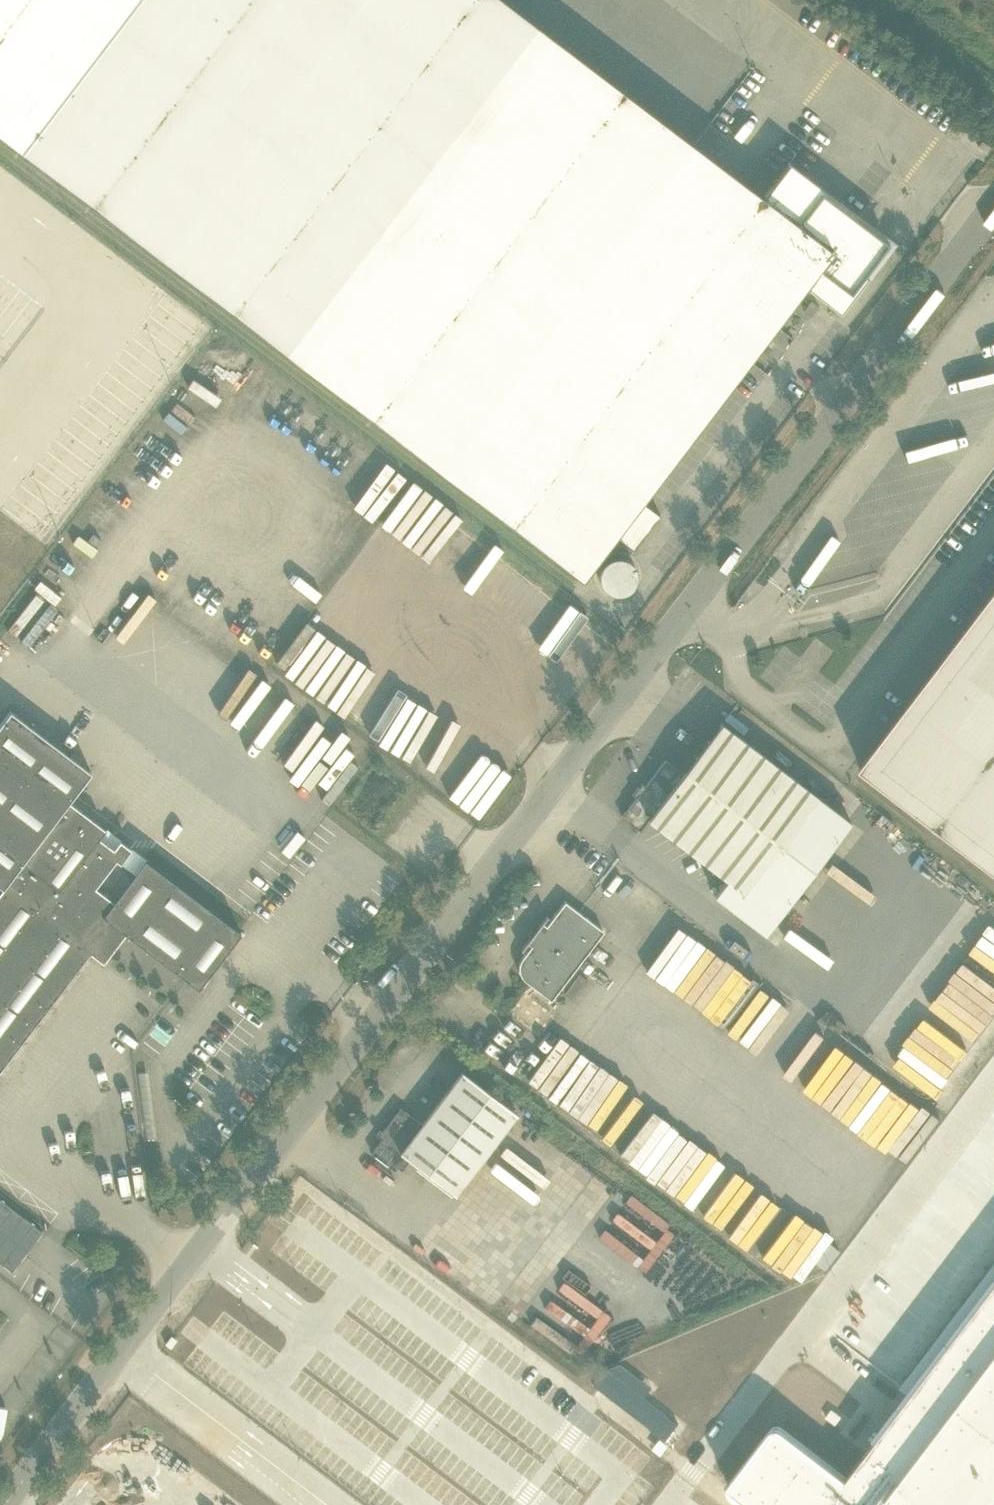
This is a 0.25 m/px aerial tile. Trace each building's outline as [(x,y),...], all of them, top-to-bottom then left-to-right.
[(301,365),(582,579),(615,536),(634,550),(661,516),(641,501),(805,286),(840,312),(869,273),(864,269),(886,241),(857,219),(862,213),(791,159),(764,194),(554,34),(508,0),(0,0),(0,135),(21,151),(301,365)] [(603,573),(623,594),(647,572),(627,551),(603,573)] [(861,767),(993,868),(993,593),(861,767)] [(90,951),(94,954),(99,951),(102,955),(122,930),(198,988),(241,932),(145,859),(135,872),(121,861),(131,848),(120,839),(114,848),(100,837),(106,828),(69,801),(91,771),(10,710),(0,724),(0,885),(3,887),(0,891),(0,1069),(90,951)] [(640,831),(648,819),(726,879),(714,894),(763,932),(850,819),(721,723),(683,773),(665,759),(645,786),(641,783),(632,795),(636,798),(622,817),(640,831)] [(513,970),(554,999),(605,927),(564,898),(513,970)] [(526,991),(511,1011),(539,1032),(554,1013),(526,991)] [(410,1160),(456,1195),(517,1114),(463,1072),(423,1124),(401,1108),(379,1136),(382,1139),(372,1153),(378,1158),(391,1168),(394,1164),(402,1170),(410,1160)] [(11,1271),(42,1232),(0,1199),(0,1262),(11,1271)] [(900,1385),(910,1393),(845,1478),(776,1426),(729,1487),(753,1504),(993,1504),(993,1262),(900,1385)] [(527,1497),(506,1479),(485,1504),(505,1504),(510,1498),(519,1504),(521,1504),(527,1497)]
